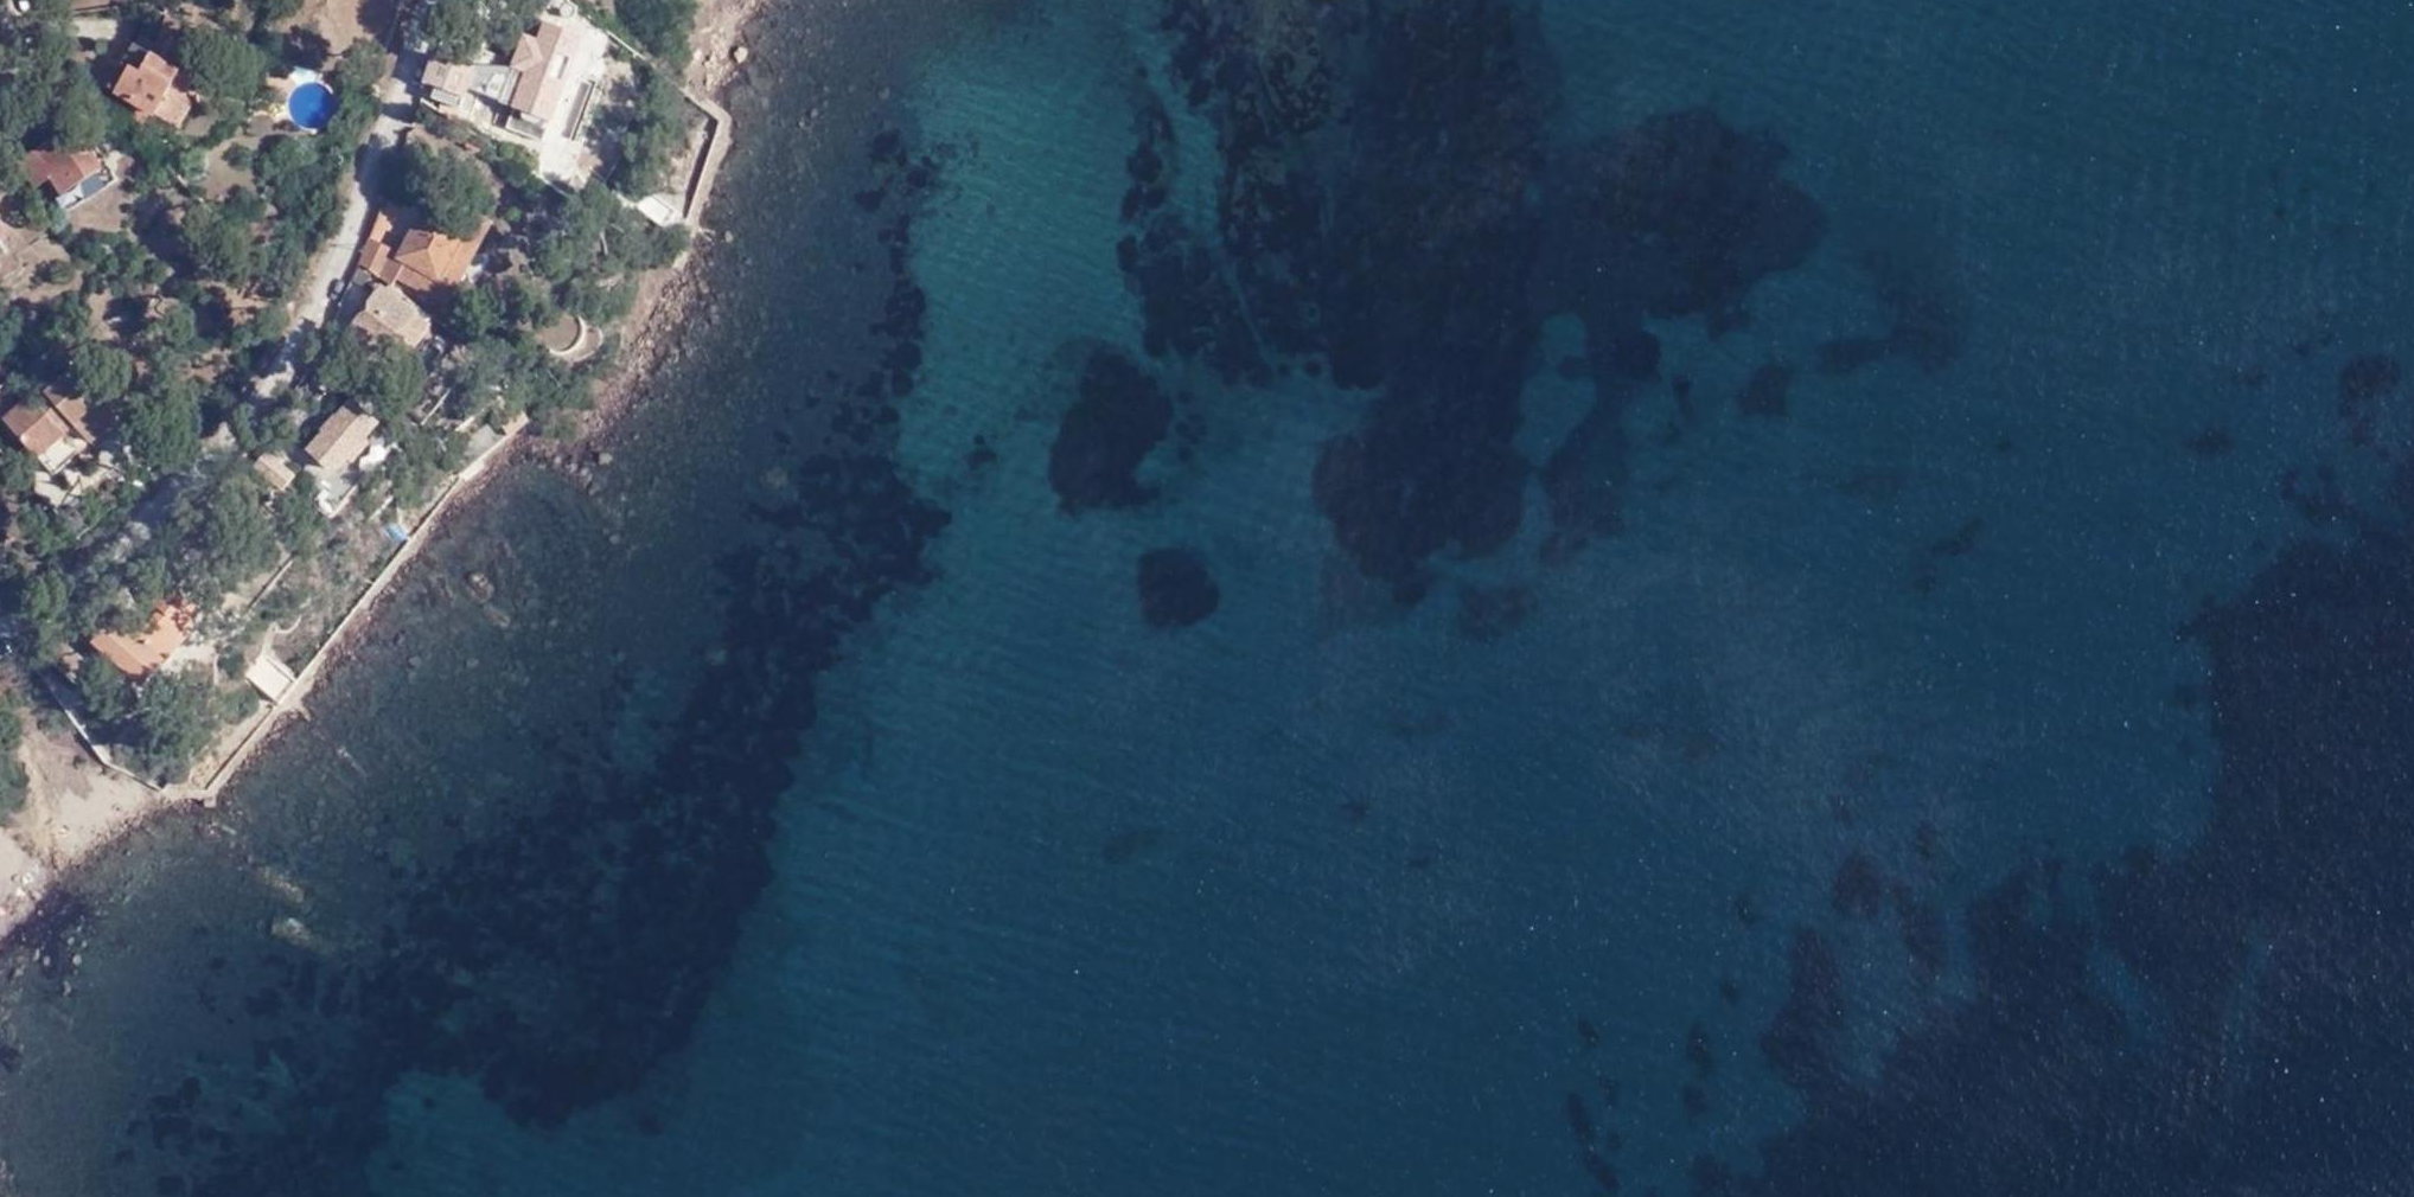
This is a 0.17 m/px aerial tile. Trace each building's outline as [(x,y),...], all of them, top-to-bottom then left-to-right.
[(570,2),(568,0),(553,0),(550,9),(562,19),(570,2)] [(192,55),(205,32),(164,18),(154,46),(140,38),(136,44),(127,58),(122,54),(114,67),(108,63),(96,81),(137,104),(150,112),(153,113),(176,75),(180,77),(194,57),(192,55)] [(540,145),(549,124),(584,39),(547,24),(540,44),(526,39),(501,104),(511,109),(503,130),(540,145)] [(130,40),(122,54),(127,58),(136,44),(130,40)] [(442,112),(453,119),(471,67),(435,55),(426,82),(450,90),(442,112)] [(143,123),(150,112),(137,104),(130,115),(143,123)] [(74,124),(19,160),(36,186),(51,176),(62,194),(102,168),(74,124)] [(635,210),(664,228),(676,211),(647,192),(635,210)] [(399,202),(383,195),(373,223),(388,229),(399,202)] [(387,286),(390,289),(408,263),(420,269),(411,284),(432,296),(468,230),(427,206),(398,259),(390,254),(391,253),(367,240),(356,266),(387,286)] [(417,306),(390,289),(387,286),(383,293),(380,290),(351,331),(398,365),(428,325),(412,312),(417,306)] [(92,441),(124,412),(81,362),(40,399),(34,393),(7,417),(40,455),(66,430),(60,424),(70,415),(92,441)] [(312,452),(334,471),(348,457),(352,461),(367,444),(362,439),(375,425),(353,405),(339,422),(336,419),(323,435),(325,437),(312,452)] [(130,418),(124,412),(92,441),(98,447),(130,418)] [(258,474),(280,492),(292,478),(270,460),(258,474)] [(91,640),(144,683),(190,629),(184,624),(199,608),(169,582),(167,586),(159,579),(145,594),(161,607),(139,631),(116,612),(91,640)] [(281,702),(298,680),(265,654),(247,675),(281,702)]
